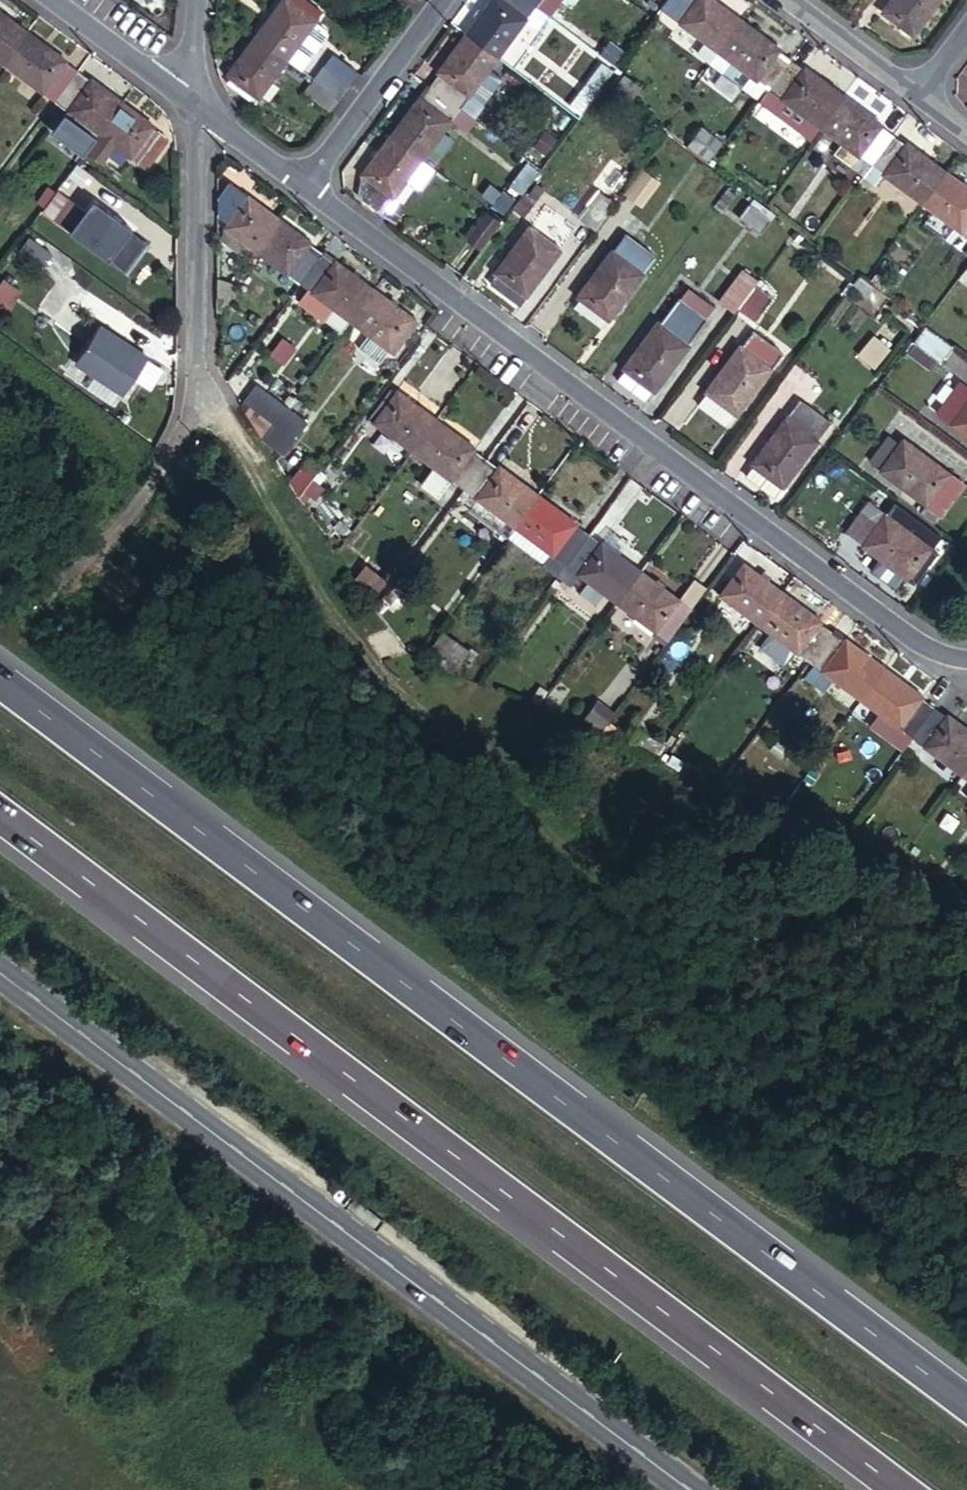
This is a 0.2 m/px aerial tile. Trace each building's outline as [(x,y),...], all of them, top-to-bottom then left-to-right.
[(255,38),(287,61),(315,23),(299,11),(306,0),(287,0),(286,1),(284,0),(282,0),(255,38)] [(323,13),(306,0),(299,11),(315,23),(316,22),(323,13)] [(403,12),(412,0),(387,0),(403,12)] [(463,34),(494,57),(522,20),(534,28),(544,15),(523,0),(488,0),(463,34)] [(544,15),(549,19),(560,4),(559,3),(561,0),(523,0),(544,15)] [(739,20),(711,0),(672,0),(663,12),(702,42),(694,53),(707,63),(715,52),(739,20)] [(877,12),(909,35),(936,0),(886,0),(877,12)] [(596,48),(614,61),(645,16),(628,4),(596,48)] [(24,30),(0,12),(0,61),(24,30)] [(777,49),(739,20),(715,52),(707,63),(753,97),(761,86),(766,89),(787,60),(776,51),(777,49)] [(287,61),(302,72),(328,36),(327,31),(316,22),(315,23),(287,61)] [(74,70),(62,61),(64,59),(24,30),(0,61),(0,62),(44,94),(52,100),(74,70)] [(438,74),(427,88),(456,109),(494,57),(463,34),(434,72),(438,74)] [(287,61),(255,38),(227,76),(228,78),(224,83),(254,106),(287,61)] [(352,74),(329,57),(321,67),(312,80),(337,99),(346,87),(344,86),(352,74)] [(800,69),(787,60),(766,89),(817,127),(840,96),(802,68),(800,69)] [(569,106),(579,113),(600,85),(611,72),(600,64),(569,106)] [(96,133),(120,101),(89,78),(87,80),(74,70),(52,100),(60,106),(64,109),(54,123),(72,137),(82,123),(96,133)] [(623,74),(613,87),(629,98),(639,85),(623,74)] [(304,91),(329,110),(337,99),(312,80),(304,91)] [(416,97),(387,137),(419,160),(448,121),(463,132),(472,120),(456,109),(427,88),(418,99),(416,97)] [(41,97),(49,103),(52,100),(44,94),(41,97)] [(879,124),(840,96),(817,127),(856,155),(848,166),(861,174),(889,136),(878,127),(879,124)] [(52,100),(49,103),(57,109),(60,106),(52,100)] [(152,124),(120,101),(96,133),(99,135),(87,151),(100,161),(111,145),(144,170),(167,140),(150,127),(152,124)] [(685,143),(704,158),(716,141),(697,127),(685,143)] [(903,145),(889,136),(861,174),(873,184),(881,173),(919,202),(943,171),(904,143),(903,145)] [(419,160),(387,137),(361,173),(360,197),(381,212),(419,160)] [(523,163),(520,166),(530,173),(533,169),(523,163)] [(520,166),(513,176),(522,183),(530,173),(520,166)] [(943,171),(919,202),(966,238),(966,189),(943,171)] [(522,183),(513,176),(507,184),(516,191),(522,183)] [(246,245),(255,251),(277,220),(229,184),(220,194),(220,219),(227,224),(224,229),(222,239),(241,252),(246,245)] [(572,216),(591,230),(610,204),(591,190),(572,216)] [(518,194),(508,207),(520,216),(530,203),(518,194)] [(67,230),(105,258),(126,229),(128,226),(90,198),(67,230)] [(743,204),(733,217),(755,233),(764,220),(743,204)] [(462,237),(474,246),(494,220),(482,211),(462,237)] [(298,283),(319,254),(308,246),(308,243),(277,220),(255,251),(298,283)] [(492,272),(485,282),(515,304),(555,248),(525,225),(491,271),(492,272)] [(126,229),(105,258),(117,267),(138,238),(126,229)] [(621,232),(608,250),(637,272),(650,254),(621,232)] [(637,272),(608,250),(606,249),(572,295),(602,318),(637,272)] [(349,321),(372,290),(334,262),(333,264),(319,254),(298,283),(309,291),(300,306),(323,323),(332,309),(349,321)] [(713,299),(729,311),(732,307),(750,282),(753,279),(737,266),(713,299)] [(874,273),(867,281),(881,291),(886,283),(874,273)] [(750,282),(732,307),(750,320),(768,296),(750,282)] [(417,322),(372,290),(349,321),(367,335),(357,349),(378,364),(388,351),(393,354),(417,322)] [(634,345),(630,351),(618,366),(619,366),(621,368),(614,378),(640,398),(648,388),(650,389),(684,344),(683,342),(700,318),(674,299),(657,323),(653,321),(634,345)] [(98,321),(75,356),(122,387),(145,353),(98,321)] [(949,345),(922,325),(910,341),(937,361),(949,345)] [(700,392),(692,403),(720,424),(728,413),(731,414),(780,349),(750,327),(736,345),(733,344),(698,390),(700,392)] [(626,348),(630,351),(634,345),(630,342),(626,348)] [(958,383),(949,376),(925,408),(935,415),(958,383)] [(966,438),(966,389),(958,383),(935,415),(966,438)] [(241,406),(263,441),(286,409),(266,395),(256,387),(241,406)] [(266,395),(286,409),(292,401),(272,388),(266,395)] [(410,452),(434,420),(396,392),(385,407),(380,403),(367,421),(410,452)] [(745,460),(749,463),(777,484),(822,425),(791,402),(745,460)] [(286,409),(263,441),(285,456),(308,424),(286,409)] [(461,490),(483,460),(470,451),(470,448),(434,420),(410,452),(432,469),(419,487),(433,498),(447,480),(461,490)] [(878,466),(895,443),(886,437),(869,459),(878,466)] [(876,470),(936,514),(960,482),(900,437),(895,443),(876,470)] [(290,483),(303,492),(321,467),(308,458),(290,483)] [(511,528),(534,497),(497,469),(495,470),(483,460),(461,490),(474,499),(468,508),(465,512),(503,540),(504,539),(511,528)] [(777,484),(749,463),(740,475),(769,496),(777,484)] [(454,499),(468,508),(474,499),(461,490),(454,499)] [(552,581),(554,578),(584,536),(571,527),(573,525),(534,497),(511,528),(547,555),(540,565),(537,569),(552,581)] [(859,545),(904,579),(928,546),(865,499),(844,530),(861,542),(859,545)] [(936,514),(924,506),(920,512),(932,521),(936,514)] [(504,539),(540,565),(547,555),(511,528),(504,539)] [(613,604),(636,572),(598,544),(596,546),(584,536),(554,578),(565,587),(574,575),(613,604)] [(362,563),(354,576),(369,597),(383,578),(362,563)] [(756,624),(779,591),(741,563),(718,595),(756,624)] [(674,601),(636,572),(613,604),(650,633),(674,601)] [(395,585),(385,598),(396,606),(406,593),(395,585)] [(798,672),(806,661),(828,632),(815,622),(817,619),(779,591),(756,624),(795,652),(787,663),(798,672)] [(686,610),(674,601),(650,633),(664,642),(686,610)] [(442,630),(427,652),(452,671),(469,650),(442,630)] [(858,699),(881,667),(842,638),(840,640),(828,632),(806,661),(810,664),(802,676),(819,689),(828,677),(858,699)] [(886,739),(899,749),(908,736),(930,707),(918,698),(919,695),(881,667),(858,699),(895,727),(886,739)] [(610,716),(595,705),(579,726),(595,738),(610,716)] [(966,765),(966,731),(944,714),(943,716),(930,707),(908,736),(922,747),(960,775),(966,765)] [(635,740),(655,755),(664,744),(643,729),(635,740)] [(913,758),(952,786),(960,775),(922,747),(913,758)] [(658,764),(681,773),(688,763),(664,755),(658,764)]
